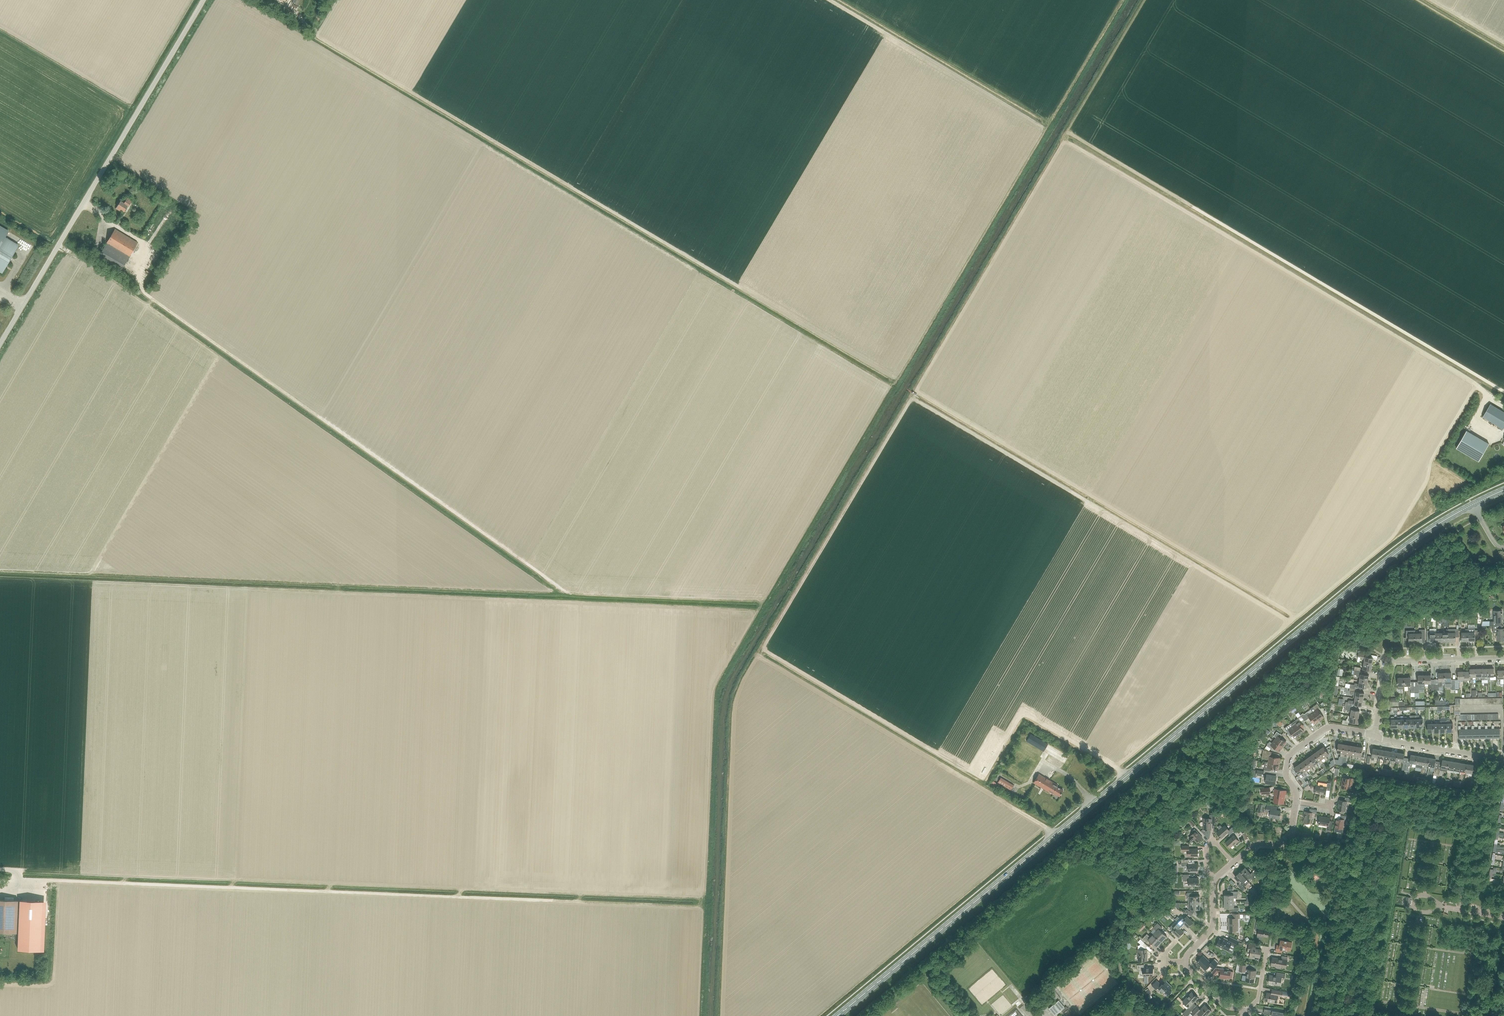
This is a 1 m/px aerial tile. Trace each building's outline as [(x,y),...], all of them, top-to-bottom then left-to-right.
[(127,208),(126,207),(127,205),(128,206),(132,200),(127,197),(124,202),(121,200),(117,207),(116,208),(120,210),(120,209),(124,211),(125,211),(126,211),(127,208)] [(0,227),(0,271),(2,272),(17,245),(4,238),(8,231),(0,227)] [(106,243),(129,257),(137,243),(115,229),(106,243)] [(119,272),(129,257),(106,243),(97,259),(119,272)] [(1503,428),(1503,412),(1491,404),(1483,417),(1503,429),(1503,428)] [(1467,431),(1456,448),(1479,461),(1489,444),(1467,431)] [(1493,626),(1502,625),(1502,613),(1502,611),(1494,611),(1494,621),(1490,621),(1490,626),(1493,626)] [(1497,633),(1497,641),(1503,641),(1503,629),(1503,626),(1502,626),(1502,625),(1493,626),(1493,633),(1497,633)] [(1468,629),(1468,641),(1475,641),(1475,637),(1478,637),(1478,630),(1475,630),(1475,628),(1468,628),(1468,629)] [(1449,632),(1449,641),(1456,641),(1456,637),(1459,637),(1458,630),(1458,629),(1449,629),(1449,632)] [(1462,637),(1462,641),(1468,641),(1468,629),(1465,629),(1466,632),(1462,632),(1462,630),(1458,630),(1459,637),(1462,637)] [(1409,642),(1416,642),(1415,633),(1415,630),(1406,630),(1406,638),(1409,638),(1409,642)] [(1419,633),(1415,633),(1416,642),(1425,642),(1425,637),(1425,630),(1419,630),(1419,633)] [(1436,642),(1436,633),(1430,633),(1430,631),(1427,631),(1427,637),(1430,637),(1430,642),(1436,642)] [(1365,660),(1364,663),(1372,664),(1373,661),(1374,661),(1374,659),(1373,658),(1369,657),(1370,652),(1359,650),(1358,656),(1360,657),(1360,659),(1365,660)] [(1360,671),(1354,670),(1353,674),(1357,675),(1357,677),(1360,677),(1359,680),(1367,682),(1369,676),(1366,675),(1366,673),(1360,671)] [(1455,684),(1455,690),(1459,690),(1459,683),(1461,683),(1461,680),(1464,679),(1464,671),(1458,672),(1458,679),(1455,679),(1455,684)] [(1441,681),(1445,681),(1445,673),(1438,673),(1439,684),(1435,684),(1435,690),(1439,690),(1439,686),(1441,686),(1441,681)] [(1421,683),(1425,683),(1424,675),(1418,675),(1418,686),(1414,687),(1415,693),(1418,692),(1418,688),(1421,688),(1421,683)] [(1431,675),(1424,675),(1425,683),(1428,683),(1428,688),(1431,688),(1431,690),(1435,690),(1435,684),(1431,684),(1431,675)] [(1411,687),(1411,682),(1410,677),(1404,678),(1404,686),(1404,690),(1411,689),(1411,693),(1415,693),(1414,687),(1411,687)] [(1367,682),(1359,680),(1359,684),(1355,683),(1354,685),(1350,684),(1349,688),(1355,689),(1361,690),(1361,687),(1366,688),(1367,682)] [(1355,689),(1349,688),(1349,692),(1350,692),(1350,694),(1353,695),(1353,698),(1355,698),(1363,699),(1364,693),(1360,692),(1361,690),(1355,689)] [(1355,698),(1354,701),(1349,700),(1348,700),(1348,701),(1348,702),(1346,702),(1345,706),(1356,708),(1357,705),(1362,706),(1363,699),(1355,698)] [(1311,709),(1319,720),(1323,717),(1318,710),(1321,708),(1317,703),(1310,709),(1311,709)] [(1351,712),(1350,716),(1358,717),(1359,711),(1356,710),(1356,708),(1345,706),(1344,709),(1348,710),(1347,712),(1351,712)] [(1311,709),(1304,714),(1308,719),(1309,718),(1314,724),(1319,720),(1311,709)] [(1302,723),(1304,721),(1300,715),(1297,717),(1298,718),(1291,723),(1293,726),(1299,734),(1304,731),(1302,728),(1304,727),(1302,723)] [(1349,722),(1357,723),(1358,717),(1350,716),(1350,719),(1347,719),(1346,720),(1343,720),(1342,724),(1348,725),(1348,722),(1349,722)] [(1299,734),(1293,726),(1290,728),(1288,725),(1284,728),(1288,734),(1290,733),(1294,738),(1299,734)] [(1493,729),(1493,738),(1500,738),(1500,729),(1494,729),(1494,725),(1492,725),(1492,729),(1493,729)] [(1275,741),(1283,747),(1286,742),(1280,738),(1281,735),(1277,732),(1274,736),(1276,738),(1275,741)] [(1028,737),(1026,742),(1044,751),(1046,747),(1028,737)] [(1279,751),(1283,747),(1275,741),(1273,744),(1270,741),(1267,746),(1271,749),(1273,747),(1279,751)] [(1324,758),(1326,761),(1328,760),(1327,758),(1327,757),(1326,756),(1329,754),(1323,745),(1320,747),(1321,748),(1319,750),(1324,758)] [(1324,758),(1319,750),(1318,749),(1316,750),(1317,752),(1314,754),(1319,761),(1321,764),(1323,763),(1322,761),(1321,760),(1324,758)] [(1379,750),(1373,749),(1371,760),(1374,760),(1374,757),(1378,758),(1379,750)] [(1269,762),(1279,764),(1280,758),(1271,757),(1272,752),(1263,750),(1262,758),(1269,759),(1269,762)] [(1390,760),(1392,752),(1385,751),(1384,759),(1384,762),(1386,763),(1387,759),(1390,760)] [(1319,761),(1314,754),(1313,753),(1311,754),(1312,755),(1309,758),(1314,765),(1316,768),(1318,767),(1317,765),(1317,764),(1316,763),(1319,761)] [(1404,754),(1398,753),(1396,764),(1399,764),(1399,761),(1403,762),(1402,763),(1403,763),(1402,770),(1405,771),(1407,758),(1403,757),(1404,754)] [(1410,758),(1407,758),(1405,771),(1408,771),(1409,765),(1412,766),(1412,763),(1416,764),(1417,756),(1411,755),(1410,758)] [(1314,765),(1309,758),(1308,756),(1306,757),(1307,759),(1304,761),(1309,768),(1309,769),(1311,772),(1313,770),(1312,769),(1312,768),(1311,767),(1314,765)] [(1428,766),(1429,758),(1423,757),(1421,768),(1424,769),(1425,765),(1428,766)] [(1436,759),(1429,758),(1428,766),(1428,769),(1430,770),(1431,766),(1434,767),(1436,759)] [(1309,768),(1304,761),(1303,760),(1301,761),(1302,762),(1299,764),(1304,772),(1306,775),(1308,774),(1307,772),(1307,771),(1306,770),(1309,769),(1309,768)] [(1447,772),(1447,769),(1449,761),(1442,760),(1441,769),(1440,769),(1440,770),(1447,772)] [(1269,762),(1265,762),(1264,770),(1270,771),(1270,768),(1278,769),(1279,764),(1269,762)] [(1304,772),(1299,764),(1298,763),(1296,764),(1297,766),(1294,768),(1301,778),(1303,777),(1302,776),(1302,775),(1301,774),(1304,772)] [(1474,765),(1467,764),(1466,772),(1465,775),(1468,775),(1469,773),(1472,773),(1474,765)] [(1039,774),(1034,782),(1054,795),(1055,793),(1059,796),(1063,790),(1057,786),(1058,785),(1039,774)] [(1267,776),(1265,783),(1275,784),(1277,777),(1267,776)] [(1014,785),(1000,778),(998,782),(1011,790),(1014,785)] [(1341,788),(1348,789),(1348,786),(1352,786),(1353,778),(1349,778),(1349,779),(1343,778),(1341,788)] [(1330,791),(1331,784),(1327,783),(1327,787),(1316,786),(1315,793),(1321,793),(1321,794),(1326,795),(1326,790),(1330,791)] [(1284,804),(1286,791),(1276,789),(1274,802),(1284,804)] [(1352,802),(1352,799),(1345,797),(1345,801),(1339,800),(1338,810),(1345,811),(1347,802),(1352,802)] [(1274,806),(1267,805),(1263,804),(1262,808),(1266,809),(1266,811),(1271,811),(1270,817),(1280,818),(1281,811),(1274,810),(1274,806)] [(1316,813),(1317,810),(1310,809),(1309,812),(1305,811),(1304,816),(1305,816),(1303,822),(1310,824),(1312,813),(1316,813)] [(1203,826),(1203,830),(1211,830),(1211,821),(1215,821),(1215,813),(1209,813),(1209,819),(1203,819),(1203,822),(1201,822),(1200,823),(1200,825),(1201,826),(1203,826)] [(1340,819),(1337,818),(1335,828),(1335,831),(1338,832),(1339,828),(1343,829),(1344,823),(1345,823),(1346,816),(1341,815),(1340,819)] [(1331,831),(1333,821),(1329,820),(1330,818),(1320,816),(1318,824),(1328,826),(1327,830),(1331,831)] [(1225,825),(1222,827),(1221,826),(1220,825),(1219,825),(1219,826),(1218,826),(1218,827),(1218,828),(1219,830),(1216,832),(1221,838),(1227,833),(1229,835),(1232,833),(1236,830),(1233,827),(1229,830),(1225,825)] [(1192,841),(1194,839),(1196,842),(1202,838),(1196,831),(1194,829),(1191,832),(1193,834),(1191,836),(1189,838),(1192,841)] [(1232,833),(1229,835),(1231,837),(1225,842),(1230,848),(1235,844),(1239,841),(1232,833)] [(1188,857),(1198,857),(1198,849),(1189,849),(1189,846),(1182,846),(1182,851),(1188,851),(1188,857)] [(1198,863),(1188,863),(1188,860),(1181,860),(1181,866),(1188,866),(1188,872),(1198,871),(1198,863)] [(1240,872),(1246,879),(1250,876),(1253,880),(1257,876),(1253,871),(1250,874),(1245,868),(1240,872)] [(1243,881),(1246,879),(1240,872),(1235,877),(1240,882),(1237,885),(1243,891),(1246,889),(1244,887),(1246,885),(1243,881)] [(1198,878),(1189,878),(1189,874),(1183,875),(1183,881),(1189,881),(1189,886),(1198,886),(1198,878)] [(1237,897),(1237,895),(1238,895),(1238,891),(1231,892),(1231,895),(1225,895),(1225,901),(1234,901),(1234,898),(1236,898),(1237,897)] [(1200,903),(1200,896),(1194,896),(1194,893),(1186,893),(1186,896),(1188,896),(1188,903),(1200,903)] [(16,909),(17,901),(0,900),(0,930),(15,931),(16,915),(16,909)] [(40,950),(42,902),(19,901),(19,909),(16,909),(16,915),(19,915),(19,920),(18,949),(40,950)] [(1231,908),(1231,911),(1238,911),(1238,907),(1234,908),(1234,901),(1225,901),(1225,908),(1231,908)] [(1238,918),(1240,918),(1240,913),(1233,913),(1233,918),(1228,918),(1229,931),(1238,931),(1238,918)] [(1175,919),(1177,921),(1182,926),(1185,924),(1188,928),(1193,923),(1187,916),(1184,919),(1181,916),(1179,918),(1177,916),(1175,919)] [(1180,929),(1182,926),(1177,921),(1172,925),(1175,928),(1172,931),(1179,937),(1184,932),(1180,929)] [(1262,929),(1262,926),(1263,923),(1257,922),(1255,931),(1258,931),(1257,937),(1258,938),(1260,939),(1262,938),(1262,936),(1268,937),(1269,930),(1262,929)] [(1153,934),(1161,941),(1165,937),(1166,938),(1167,937),(1160,930),(1162,927),(1158,923),(1153,928),(1156,931),(1153,934)] [(1161,941),(1153,934),(1150,937),(1147,934),(1142,938),(1147,943),(1149,941),(1156,947),(1157,946),(1161,942),(1162,942),(1161,941)] [(1235,946),(1238,941),(1231,937),(1229,940),(1223,938),(1222,940),(1220,938),(1216,945),(1228,950),(1231,944),(1235,946)] [(1140,939),(1138,941),(1141,944),(1138,947),(1138,950),(1137,950),(1137,955),(1138,955),(1138,961),(1147,961),(1147,950),(1141,950),(1141,948),(1143,946),(1142,945),(1144,943),(1140,939)] [(1290,950),(1292,942),(1281,940),(1280,946),(1277,945),(1276,952),(1282,953),(1283,949),(1290,950)] [(1260,953),(1261,949),(1255,948),(1255,945),(1249,944),(1248,951),(1250,952),(1249,957),(1255,958),(1255,956),(1259,957),(1260,953)] [(1212,968),(1217,963),(1214,960),(1211,963),(1203,955),(1197,962),(1205,970),(1209,965),(1212,968)] [(1286,968),(1287,962),(1288,957),(1282,956),(1281,959),(1272,958),(1271,965),(1276,966),(1276,968),(1281,969),(1281,967),(1286,968)] [(1256,975),(1256,971),(1245,969),(1246,965),(1240,964),(1239,971),(1247,972),(1246,981),(1254,982),(1255,975),(1256,975)] [(1143,975),(1153,975),(1153,968),(1144,968),(1144,965),(1137,965),(1137,971),(1143,970),(1143,975)] [(1233,972),(1231,971),(1225,970),(1226,969),(1216,968),(1212,972),(1215,975),(1217,972),(1220,973),(1220,977),(1230,978),(1232,978),(1233,972)] [(1285,974),(1277,972),(1276,976),(1270,975),(1269,979),(1268,980),(1269,980),(1269,983),(1280,985),(1281,977),(1284,978),(1285,974)] [(1157,984),(1155,982),(1154,982),(1152,985),(1156,990),(1158,988),(1162,992),(1164,991),(1168,995),(1172,991),(1169,989),(1172,986),(1166,981),(1161,986),(1158,983),(1157,984)] [(1274,994),(1271,993),(1267,993),(1265,1001),(1277,1003),(1278,996),(1282,996),(1282,991),(1274,990),(1274,994)] [(1195,1001),(1198,998),(1192,992),(1183,1001),(1189,1007),(1183,1013),(1186,1015),(1187,1015),(1189,1014),(1190,1013),(1190,1012),(1197,1005),(1196,1005),(1193,1003),(1195,1001)] [(1054,1015),(1061,1010),(1064,1007),(1058,1000),(1048,1009),(1054,1015)] [(1197,1007),(1192,1013),(1195,1015),(1196,1015),(1198,1014),(1200,1015),(1207,1015),(1212,1011),(1205,1005),(1200,1010),(1197,1007)]
